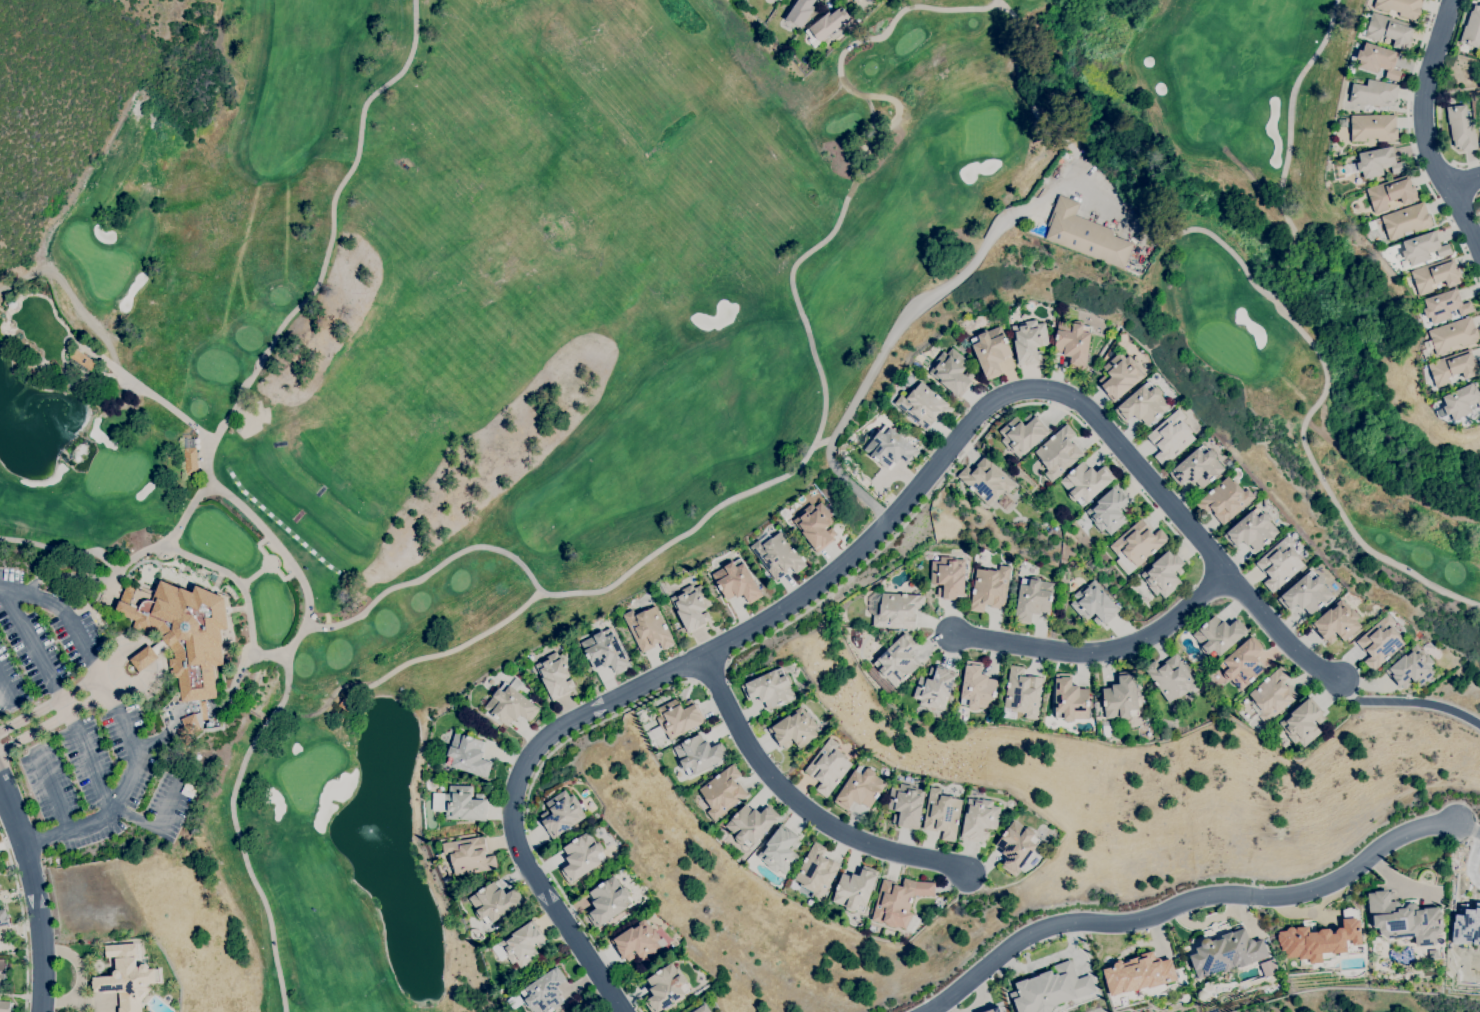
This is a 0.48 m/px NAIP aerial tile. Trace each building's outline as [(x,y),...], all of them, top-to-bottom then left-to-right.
[(785,19),(798,0),(816,0),(812,6),(814,7),(801,27),(793,22),(792,24),(785,19)] [(1373,8),(1375,0),(1424,0),(1421,9),(1418,17),(1419,17),(1418,20),(1415,20),(1415,21),(1399,16),(1400,13),(1389,9),(1388,12),(1373,8)] [(1479,6),(1479,3),(1479,42),(1478,48),(1460,42),(1465,26),(1466,26),(1471,10),(1473,11),(1475,5),(1479,6)] [(814,47),(808,40),(811,38),(805,31),(829,12),(831,15),(841,6),(850,17),(820,42),(814,47)] [(1408,52),(1392,47),(1395,40),(1380,35),(1378,42),(1364,37),(1372,12),(1415,26),(1411,37),(1413,37),(1408,52)] [(1398,82),(1385,77),(1387,70),(1379,67),(1377,74),(1358,67),(1360,60),(1356,59),(1359,50),(1363,51),(1366,42),(1399,53),(1393,69),(1401,72),(1398,82)] [(1390,107),(1383,106),(1382,107),(1367,104),(1366,106),(1349,102),(1353,83),(1366,86),(1368,79),(1398,85),(1395,101),(1391,100),(1390,107)] [(1462,151),(1462,150),(1459,150),(1458,147),(1454,147),(1454,140),(1452,140),(1450,124),(1448,124),(1446,107),(1466,104),(1468,119),(1474,118),(1478,149),(1462,151)] [(1366,142),(1351,142),(1351,115),(1396,115),(1396,128),(1397,128),(1397,140),(1395,140),(1395,141),(1377,142),(1377,138),(1366,138),(1366,142)] [(1364,179),(1362,171),(1358,172),(1356,163),(1360,162),(1358,153),(1393,146),(1396,163),(1405,161),(1407,172),(1393,175),(1391,167),(1382,169),(1384,175),(1364,179)] [(1375,214),(1366,189),(1408,174),(1412,186),(1414,185),(1419,199),(1403,205),(1400,198),(1386,203),(1388,209),(1375,214)] [(1113,236),(1134,243),(1124,269),(1045,239),(1050,227),(1047,226),(1059,195),(1080,203),(1075,216),(1112,230),(1113,236)] [(1389,241),(1381,216),(1424,202),(1428,214),(1429,214),(1433,226),(1414,233),(1413,229),(1402,233),(1403,236),(1389,241)] [(1411,266),(1408,259),(1404,260),(1402,251),(1405,250),(1403,241),(1435,230),(1441,246),(1449,243),(1452,254),(1439,258),(1436,251),(1428,254),(1430,260),(1411,266)] [(1419,296),(1411,271),(1453,257),(1457,269),(1459,268),(1463,282),(1448,287),(1445,280),(1431,285),(1433,291),(1419,296)] [(1432,324),(1430,317),(1426,318),(1423,309),(1427,308),(1424,300),(1456,288),(1462,304),(1470,301),(1474,312),(1460,316),(1457,309),(1449,312),(1451,318),(1432,324)] [(1476,328),(1479,338),(1479,341),(1462,347),(1461,344),(1450,348),(1451,351),(1436,356),(1434,348),(1429,350),(1432,359),(1425,361),(1422,350),(1426,349),(1423,342),(1431,340),(1428,331),(1471,316),(1475,329),(1476,328)] [(1019,366),(1011,326),(1025,324),(1024,322),(1036,319),(1037,324),(1045,323),(1049,346),(1040,347),(1036,347),(1037,351),(1043,350),(1044,358),(1039,359),(1040,363),(1026,365),(1025,364),(1019,366)] [(1085,371),(1069,368),(1071,357),(1063,356),(1064,353),(1054,351),(1055,343),(1058,321),(1073,324),(1073,322),(1077,321),(1080,321),(1083,323),(1083,326),(1091,327),(1090,333),(1091,333),(1085,371)] [(987,380),(972,345),(970,339),(978,336),(977,335),(987,331),(987,332),(1000,326),(1004,334),(1003,334),(1012,354),(1003,357),(1004,360),(997,363),(1002,374),(999,375),(999,376),(990,380),(990,379),(987,380)] [(959,398),(928,372),(938,361),(936,360),(943,351),(947,354),(952,348),(969,362),(965,368),(961,373),(964,375),(968,370),(974,376),(971,381),(973,382),(959,398)] [(91,371),(70,357),(75,349),(96,363),(91,371)] [(1428,363),(1470,349),(1474,360),(1475,360),(1479,374),(1465,379),(1462,372),(1448,377),(1450,383),(1436,388),(1428,363)] [(1114,403),(1100,387),(1102,385),(1098,380),(1105,375),(1108,379),(1111,377),(1103,367),(1120,352),(1126,358),(1129,355),(1137,364),(1136,365),(1140,369),(1139,370),(1144,376),(1114,403)] [(927,430),(894,403),(901,394),(906,398),(913,389),(914,390),(921,382),(954,409),(945,419),(938,414),(935,418),(936,419),(927,430)] [(1147,426),(1141,419),(1139,420),(1134,415),(1125,423),(1123,420),(1122,421),(1116,413),(1116,412),(1114,410),(1143,385),(1144,385),(1148,382),(1153,388),(1155,386),(1159,388),(1161,390),(1162,394),(1160,395),(1170,406),(1160,415),(1157,419),(1156,418),(1147,426)] [(1474,382),(1479,395),(1479,410),(1477,403),(1469,406),(1472,412),(1454,421),(1450,414),(1447,415),(1443,407),(1446,405),(1442,397),(1474,382)] [(1163,467),(1154,456),(1161,450),(1158,447),(1157,448),(1146,436),(1179,408),(1186,417),(1182,420),(1192,432),(1190,433),(1195,439),(1163,467)] [(1019,459),(1014,453),(1013,453),(1009,448),(1008,449),(1001,440),(1004,438),(999,431),(1016,416),(1025,426),(1027,424),(1023,419),(1030,414),(1033,417),(1035,416),(1049,432),(1019,459)] [(1051,482),(1044,474),(1048,470),(1038,459),(1039,458),(1034,452),(1067,424),(1076,434),(1069,440),(1072,444),(1074,443),(1084,454),(1051,482)] [(887,470),(863,450),(879,431),(880,431),(885,425),(890,428),(920,452),(909,465),(901,458),(896,464),(893,462),(887,470)] [(186,476),(183,449),(187,449),(186,440),(195,439),(195,448),(196,448),(198,475),(186,476)] [(1202,489),(1196,482),(1193,484),(1188,478),(1179,486),(1177,484),(1171,476),(1169,473),(1198,448),(1203,445),(1208,451),(1210,449),(1213,451),(1215,453),(1217,457),(1215,458),(1225,469),(1217,476),(1215,478),(1211,482),(1211,481),(1202,489)] [(988,505),(957,476),(967,466),(971,470),(985,456),(1016,485),(1008,494),(1005,490),(994,501),(993,500),(988,505)] [(1082,506),(1077,500),(1075,501),(1071,500),(1069,498),(1068,494),(1069,493),(1059,482),(1082,462),(1089,469),(1091,467),(1096,472),(1105,465),(1110,471),(1109,472),(1115,478),(1087,503),(1086,502),(1082,506)] [(1223,525),(1213,514),(1215,513),(1211,509),(1205,515),(1196,504),(1228,476),(1233,482),(1234,480),(1244,492),(1248,489),(1255,497),(1223,525)] [(1110,535),(1104,529),(1101,532),(1094,523),(1090,518),(1091,518),(1086,512),(1116,485),(1130,501),(1126,504),(1130,508),(1125,513),(1121,508),(1119,510),(1127,520),(1110,535)] [(817,553),(793,521),(805,512),(803,510),(811,503),(814,507),(821,502),(835,520),(825,528),(827,531),(832,528),(837,534),(833,537),(834,540),(817,553)] [(1256,552),(1250,544),(1247,546),(1243,541),(1236,546),(1229,538),(1230,537),(1226,533),(1252,511),(1257,507),(1262,514),(1264,512),(1268,514),(1270,516),(1271,520),(1269,521),(1279,532),(1256,552)] [(1117,555),(1109,546),(1141,518),(1151,530),(1150,531),(1153,535),(1160,529),(1169,539),(1137,567),(1132,561),(1130,563),(1121,552),(1117,555)] [(807,566),(796,574),(791,567),(786,570),(788,572),(776,581),(749,547),(758,540),(759,540),(768,533),(772,538),(781,532),(807,566)] [(1301,559),(1300,560),(1305,565),(1272,593),(1263,583),(1270,577),(1267,573),(1265,575),(1255,563),(1288,535),(1295,543),(1291,547),(1301,559)] [(1175,553),(1176,553),(1185,564),(1184,565),(1185,566),(1183,567),(1186,570),(1180,575),(1176,571),(1174,573),(1182,583),(1164,599),(1159,592),(1156,595),(1148,586),(1149,586),(1145,581),(1146,581),(1140,575),(1171,548),(1175,553)] [(964,600),(942,599),(943,597),(937,596),(937,588),(943,588),(943,585),(931,584),(932,561),(940,561),(940,557),(951,557),(951,558),(957,558),(957,559),(966,560),(964,600)] [(749,604),(744,594),(737,598),(735,595),(727,601),(712,574),(733,562),(733,563),(740,558),(743,563),(744,563),(763,596),(749,604)] [(983,613),(970,611),(976,569),(987,571),(987,569),(999,571),(1000,565),(1011,567),(1004,609),(990,607),(990,605),(985,604),(983,613)] [(1310,615),(1304,608),(1302,610),(1297,604),(1288,612),(1277,599),(1307,574),(1311,570),(1317,577),(1319,575),(1322,577),(1324,579),(1325,583),(1324,584),(1333,595),(1310,615)] [(1030,625),(1014,622),(1020,584),(1021,584),(1022,579),(1030,580),(1031,578),(1034,576),(1038,577),(1040,579),(1040,581),(1054,583),(1050,613),(1040,612),(1040,615),(1032,613),(1030,625)] [(163,639),(158,632),(152,629),(150,632),(141,628),(140,630),(133,627),(136,621),(115,612),(120,601),(127,583),(138,588),(138,589),(155,596),(161,580),(180,589),(181,587),(193,593),(196,585),(217,594),(217,592),(227,596),(228,607),(226,607),(229,629),(221,630),(223,644),(221,644),(224,665),(213,666),(217,698),(181,702),(178,678),(171,679),(170,670),(173,670),(172,668),(171,668),(170,659),(175,659),(174,654),(168,646),(163,639)] [(1098,626),(1093,620),(1097,616),(1095,613),(1085,622),(1070,604),(1076,599),(1073,596),(1082,588),(1083,589),(1094,580),(1117,607),(1118,607),(1120,610),(1115,615),(1115,616),(1104,625),(1102,623),(1098,626)] [(689,634),(670,598),(682,592),(681,590),(692,584),(694,589),(702,585),(712,605),(700,611),(702,614),(707,612),(711,619),(706,622),(707,624),(689,634)] [(915,629),(873,627),(873,615),(868,610),(869,598),(878,590),(882,594),(882,593),(924,596),(924,609),(915,609),(914,614),(916,614),(915,629)] [(1330,644),(1326,639),(1324,641),(1311,626),(1330,608),(1330,609),(1341,599),(1347,605),(1348,605),(1351,609),(1352,608),(1360,617),(1356,620),(1362,626),(1344,642),(1336,632),(1333,634),(1337,638),(1330,644)] [(642,653),(622,615),(633,610),(636,615),(646,610),(646,611),(655,606),(675,644),(663,650),(659,642),(654,644),(656,646),(642,653)] [(1372,672),(1363,662),(1370,656),(1367,652),(1366,653),(1356,641),(1388,614),(1396,622),(1392,625),(1401,637),(1400,638),(1405,644),(1372,672)] [(1214,660),(1209,653),(1207,655),(1204,653),(1202,651),(1200,648),(1202,646),(1192,635),(1215,615),(1222,622),(1224,620),(1229,626),(1237,619),(1248,631),(1219,656),(1219,655),(1214,660)] [(616,675),(611,664),(604,668),(603,665),(594,670),(580,643),(594,636),(593,634),(594,632),(599,630),(602,630),(603,632),(610,628),(612,634),(613,633),(631,668),(619,674),(619,673),(616,675)] [(896,689),(886,678),(884,679),(881,677),(879,675),(877,672),(879,670),(874,664),(878,660),(877,659),(905,633),(916,645),(908,653),(913,658),(911,660),(918,668),(896,689)] [(1240,691),(1231,680),(1230,681),(1226,679),(1224,677),(1223,673),(1225,671),(1219,665),(1224,662),(1223,661),(1252,636),(1254,638),(1255,638),(1261,645),(1261,646),(1263,648),(1254,656),(1259,662),(1257,663),(1263,671),(1240,691)] [(168,646),(157,654),(152,648),(163,639),(168,646)] [(157,654),(159,658),(139,673),(130,660),(150,645),(152,648),(157,654)] [(1405,690),(1401,686),(1399,687),(1385,671),(1389,667),(1390,668),(1416,645),(1422,652),(1423,651),(1426,655),(1427,654),(1434,663),(1431,666),(1436,672),(1419,687),(1410,677),(1408,680),(1411,684),(1405,690)] [(553,701),(541,678),(542,678),(535,665),(547,659),(546,657),(557,652),(559,656),(566,652),(577,673),(568,677),(565,679),(566,682),(572,679),(575,687),(571,689),(572,692),(553,701)] [(1169,703),(1144,668),(1155,660),(1159,666),(1175,654),(1200,689),(1191,696),(1188,692),(1176,700),(1175,699),(1169,703)] [(975,711),(972,710),(968,708),(969,705),(960,704),(961,698),(960,698),(967,660),(983,663),(981,674),(988,676),(988,679),(997,680),(993,709),(979,707),(978,710),(975,711)] [(944,711),(936,708),(935,710),(919,704),(920,700),(913,698),(920,676),(932,680),(933,677),(928,675),(931,667),(936,669),(937,665),(951,670),(950,671),(957,673),(949,696),(944,711)] [(1036,720),(1025,718),(1025,714),(1011,711),(1011,709),(1004,708),(1011,665),(1024,667),(1023,676),(1028,677),(1028,676),(1042,678),(1036,720)] [(1266,724),(1258,715),(1262,712),(1255,703),(1256,703),(1249,694),(1281,666),(1286,672),(1285,673),(1289,677),(1283,682),(1287,687),(1288,685),(1298,696),(1266,724)] [(768,710),(764,702),(761,703),(758,696),(748,701),(741,686),(776,670),(781,668),(785,676),(787,674),(790,677),(791,680),(792,684),(790,684),(796,698),(768,710)] [(1124,721),(1120,720),(1120,717),(1106,719),(1103,689),(1112,688),(1112,685),(1119,684),(1118,673),(1135,671),(1138,709),(1137,709),(1138,715),(1131,715),(1131,718),(1128,720),(1124,721)] [(1071,723),(1068,722),(1064,721),(1064,718),(1055,718),(1055,712),(1055,674),(1059,674),(1059,673),(1069,673),(1069,674),(1072,674),(1072,686),(1079,686),(1079,689),(1089,689),(1089,719),(1074,719),(1074,721),(1071,723)] [(508,727),(484,708),(499,688),(500,689),(505,682),(509,686),(510,686),(540,709),(538,711),(538,712),(532,720),(531,719),(529,722),(521,715),(516,721),(514,719),(508,727)] [(1303,748),(1298,741),(1295,744),(1287,735),(1288,735),(1284,730),(1279,724),(1310,697),(1324,713),(1322,715),(1325,719),(1319,725),(1315,720),(1312,722),(1321,732),(1303,748)] [(670,740),(666,733),(665,733),(663,728),(661,729),(656,718),(660,716),(656,709),(676,699),(679,705),(680,704),(683,710),(686,708),(683,703),(691,699),(694,704),(696,703),(706,722),(670,740)] [(181,739),(177,730),(184,726),(181,719),(195,713),(196,714),(201,712),(200,702),(205,701),(207,720),(203,720),(204,729),(181,739)] [(786,750),(782,745),(780,747),(768,729),(773,725),(773,726),(789,715),(801,707),(806,713),(807,713),(810,718),(811,717),(817,726),(813,729),(818,736),(800,749),(792,738),(789,740),(793,745),(786,750)] [(487,778),(451,766),(446,764),(448,756),(447,756),(455,732),(484,742),(481,751),(484,752),(481,759),(492,762),(487,778)] [(689,776),(686,770),(684,771),(680,767),(679,764),(678,761),(680,760),(674,748),(700,734),(704,743),(707,741),(711,748),(721,742),(722,745),(723,745),(727,753),(726,753),(729,757),(694,775),(694,774),(689,776)] [(826,798),(816,790),(820,784),(804,771),(830,738),(839,745),(836,749),(848,758),(846,760),(852,765),(826,798)] [(713,821),(707,812),(712,808),(705,799),(699,790),(733,764),(741,775),(734,780),(737,784),(739,783),(748,795),(713,821)] [(847,811),(845,809),(845,810),(836,804),(834,802),(855,770),(856,770),(859,766),(865,770),(868,767),(876,773),(875,775),(887,783),(870,808),(862,803),(860,805),(854,801),(847,811)] [(918,830),(897,826),(898,824),(892,823),(894,814),(899,815),(900,812),(887,809),(891,787),(899,788),(900,784),(912,786),(912,787),(917,788),(917,789),(925,790),(918,830)] [(485,821),(460,820),(445,819),(446,805),(444,805),(444,794),(449,794),(449,785),(472,786),(472,799),(475,800),(476,794),(484,794),(483,799),(487,799),(487,814),(485,814),(485,821)] [(955,842),(941,840),(943,831),(938,830),(938,832),(923,829),(930,787),(941,789),(940,795),(949,797),(949,795),(956,797),(955,799),(963,800),(955,842)] [(553,839),(541,822),(543,820),(540,816),(547,811),(550,816),(553,814),(546,803),(565,790),(570,797),(574,795),(580,804),(579,805),(582,810),(586,817),(553,839)] [(982,843),(968,840),(961,838),(968,798),(976,800),(976,799),(982,800),(982,799),(993,801),(992,806),(1001,807),(997,830),(984,827),(983,831),(989,832),(987,840),(983,839),(982,843)] [(749,848),(744,843),(742,845),(738,843),(736,841),(735,838),(736,836),(725,826),(746,804),(753,811),(755,809),(760,814),(768,805),(780,817),(754,845),(753,844),(749,848)] [(1014,877),(1001,867),(1008,858),(1002,853),(1003,851),(996,845),(1014,821),(1025,829),(1027,827),(1030,828),(1032,830),(1035,834),(1033,836),(1040,840),(1036,845),(1037,846),(1014,877)] [(785,875),(779,869),(776,873),(767,866),(768,866),(763,862),(763,861),(757,856),(766,845),(766,844),(782,824),(787,829),(788,828),(799,837),(797,840),(801,843),(796,849),(791,846),(789,849),(791,851),(791,850),(799,857),(785,875)] [(569,884),(560,871),(570,864),(566,858),(569,856),(563,848),(588,832),(596,844),(598,842),(601,845),(602,847),(603,851),(601,852),(606,859),(601,862),(601,863),(569,884)] [(455,876),(453,865),(452,865),(450,854),(444,855),(442,843),(484,837),(487,851),(485,852),(485,857),(495,855),(497,869),(455,876)] [(820,902),(810,897),(813,892),(803,886),(804,885),(794,880),(814,842),(826,849),(822,857),(826,859),(827,858),(840,865),(820,902)] [(863,912),(856,910),(855,912),(851,912),(848,911),(845,908),(846,907),(832,902),(842,873),(851,877),(852,874),(859,876),(863,865),(879,871),(865,907),(863,912)] [(596,928),(587,915),(596,909),(592,902),(595,900),(589,892),(615,876),(623,888),(624,887),(627,889),(629,892),(630,895),(628,897),(632,903),(627,907),(628,907),(596,928)] [(912,933),(905,929),(905,930),(897,926),(896,927),(892,927),(888,926),(885,924),(886,922),(883,921),(882,923),(871,920),(883,879),(897,883),(897,885),(902,887),(904,878),(916,882),(935,883),(934,896),(913,895),(909,911),(913,914),(912,915),(920,919),(912,933)] [(487,925),(483,919),(482,920),(478,917),(476,914),(475,911),(477,910),(469,898),(494,882),(499,889),(501,888),(506,894),(513,890),(514,890),(516,889),(525,902),(493,923),(492,922),(487,925)] [(1416,947),(1415,936),(1386,939),(1379,932),(1379,928),(1374,928),(1374,925),(1370,925),(1368,893),(1375,893),(1375,892),(1388,891),(1388,892),(1394,891),(1394,901),(1400,901),(1401,909),(1405,908),(1408,904),(1414,903),(1418,907),(1418,909),(1440,907),(1440,913),(1441,913),(1443,930),(1440,930),(1440,934),(1435,935),(1436,945),(1416,947)] [(1479,945),(1479,903),(1461,901),(1461,914),(1453,913),(1451,943),(1479,945)] [(9,925),(0,927),(0,910),(5,909),(7,915),(8,915),(9,925)] [(1278,930),(1286,930),(1286,927),(1288,926),(1292,925),(1294,927),(1296,925),(1309,924),(1309,931),(1318,930),(1320,928),(1328,927),(1330,929),(1330,931),(1334,931),(1334,929),(1337,926),(1343,926),(1342,917),(1357,916),(1360,918),(1362,943),(1353,943),(1352,938),(1347,939),(1348,951),(1323,952),(1325,960),(1312,961),(1311,956),(1302,958),(1301,955),(1286,957),(1286,950),(1282,950),(1282,945),(1280,945),(1279,942),(1278,942),(1278,930)] [(628,962),(625,958),(622,959),(614,948),(615,947),(611,941),(614,939),(615,939),(632,927),(645,919),(649,926),(650,925),(653,930),(654,929),(660,939),(656,942),(661,948),(642,962),(634,951),(632,952),(635,957),(628,962)] [(520,969),(516,962),(512,965),(507,957),(501,961),(492,948),(528,924),(528,923),(533,920),(545,938),(543,940),(545,944),(539,948),(535,944),(533,945),(540,956),(520,969)] [(1249,939),(1250,939),(1251,939),(1252,940),(1253,940),(1254,941),(1255,942),(1263,939),(1269,957),(1224,973),(1223,970),(1198,979),(1190,956),(1197,953),(1195,948),(1201,946),(1201,944),(1201,943),(1201,942),(1201,941),(1202,940),(1203,940),(1203,939),(1204,938),(1205,938),(1206,938),(1208,938),(1209,938),(1210,939),(1211,940),(1212,941),(1216,940),(1217,941),(1222,939),(1221,936),(1232,931),(1232,933),(1245,928),(1249,939)] [(141,1001),(142,1011),(118,1011),(118,1008),(120,1008),(119,992),(102,993),(102,991),(94,992),(94,988),(93,988),(93,981),(93,977),(113,976),(113,975),(113,974),(113,973),(113,972),(114,972),(114,971),(115,970),(116,970),(115,958),(118,958),(118,956),(106,957),(105,945),(135,943),(136,958),(136,967),(142,966),(142,964),(145,964),(148,967),(148,969),(155,969),(155,970),(160,969),(161,982),(156,982),(156,983),(150,984),(147,987),(150,990),(141,1001)] [(1110,996),(1103,970),(1112,967),(1111,966),(1113,961),(1119,960),(1123,962),(1124,964),(1129,962),(1129,960),(1141,957),(1140,955),(1153,951),(1155,959),(1158,958),(1161,960),(1162,961),(1171,958),(1177,980),(1148,989),(1148,987),(1138,990),(1138,988),(1110,996)] [(1053,1007),(1051,1011),(1036,1011),(1018,1011),(1013,999),(1012,1000),(1009,994),(1018,991),(1015,983),(1028,979),(1028,980),(1039,976),(1039,975),(1052,970),(1053,975),(1057,974),(1054,966),(1070,960),(1077,979),(1090,975),(1096,991),(1075,999),(1075,998),(1053,1006),(1053,1007)] [(685,994),(659,1011),(650,1011),(644,1002),(654,995),(650,989),(652,987),(647,979),(672,963),(680,975),(682,974),(685,976),(686,978),(687,982),(685,984),(689,991),(685,994)] [(564,1003),(551,1011),(534,1011),(531,1008),(525,1000),(525,999),(521,992),(526,989),(525,988),(556,967),(559,970),(565,977),(564,978),(566,980),(556,987),(561,993),(558,995),(564,1003)] [(513,1010),(507,1001),(517,993),(524,1003),(513,1010)] [(12,1011),(0,1011),(0,1000),(11,1002),(10,1011),(12,1011)] [(705,1003),(710,1011),(692,1011),(705,1003)]
